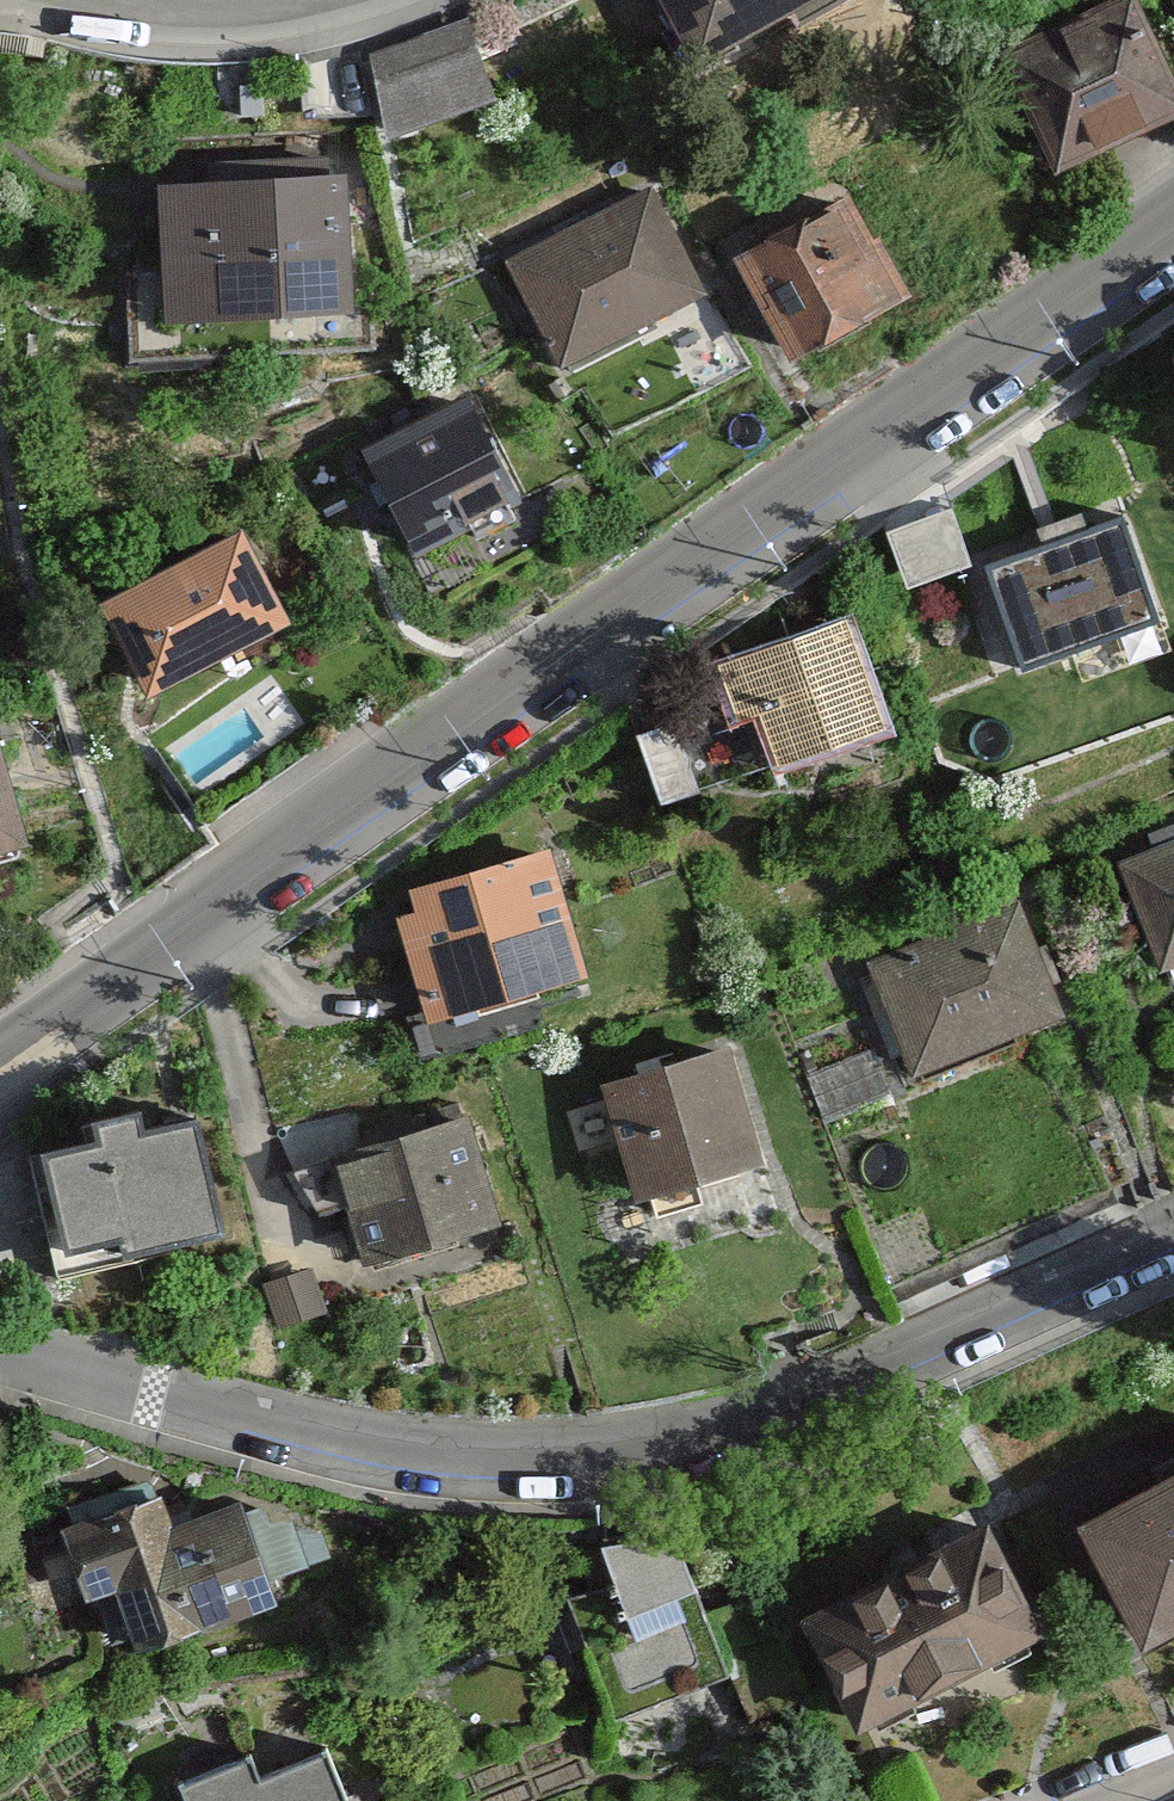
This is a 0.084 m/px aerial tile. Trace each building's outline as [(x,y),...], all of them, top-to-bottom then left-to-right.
[(701,64),(832,0),(669,0),(701,64)] [(986,46),(1034,163),(1173,107),(1173,84),(1140,0),(1099,0),(986,46)] [(359,63),(386,139),(493,101),(465,25),(359,63)] [(148,175),(152,316),(344,311),(341,170),(148,175)] [(649,186),(504,265),(559,366),(704,286),(649,186)] [(737,257),(797,357),(904,295),(845,194),(737,257)] [(460,389),(346,454),(404,555),(517,491),(460,389)] [(896,516),(912,574),(980,557),(964,498),(896,516)] [(281,616),(236,529),(92,604),(137,691),(281,616)] [(1122,632),(1081,533),(977,576),(1018,675),(1122,632)] [(839,612),(719,662),(764,771),(885,721),(839,612)] [(690,710),(648,721),(667,790),(709,779),(690,710)] [(24,852),(0,753),(0,858),(24,852)] [(576,973),(538,851),(380,901),(418,1022),(576,973)] [(1122,873),(1165,974),(1173,970),(1173,851),(1122,873)] [(1022,895),(856,961),(905,1082),(1071,1015),(1022,895)] [(755,1162),(717,1047),(600,1085),(637,1200),(755,1162)] [(103,1257),(213,1233),(187,1115),(124,1129),(115,1092),(61,1104),(67,1132),(15,1143),(35,1235),(95,1221),(103,1257)] [(489,1222),(455,1121),(329,1163),(363,1264),(489,1222)] [(324,1315),(311,1267),(263,1281),(277,1328),(324,1315)] [(60,1515),(122,1658),(277,1591),(234,1492),(167,1521),(148,1477),(60,1515)] [(1134,1648),(1173,1628),(1173,1485),(1076,1535),(1134,1648)] [(982,1510),(781,1612),(841,1730),(1042,1629),(982,1510)] [(677,1551),(604,1582),(629,1640),(702,1609),(677,1551)] [(192,1800),(346,1800),(322,1743),(258,1769),(247,1742),(179,1770),(192,1800)]
